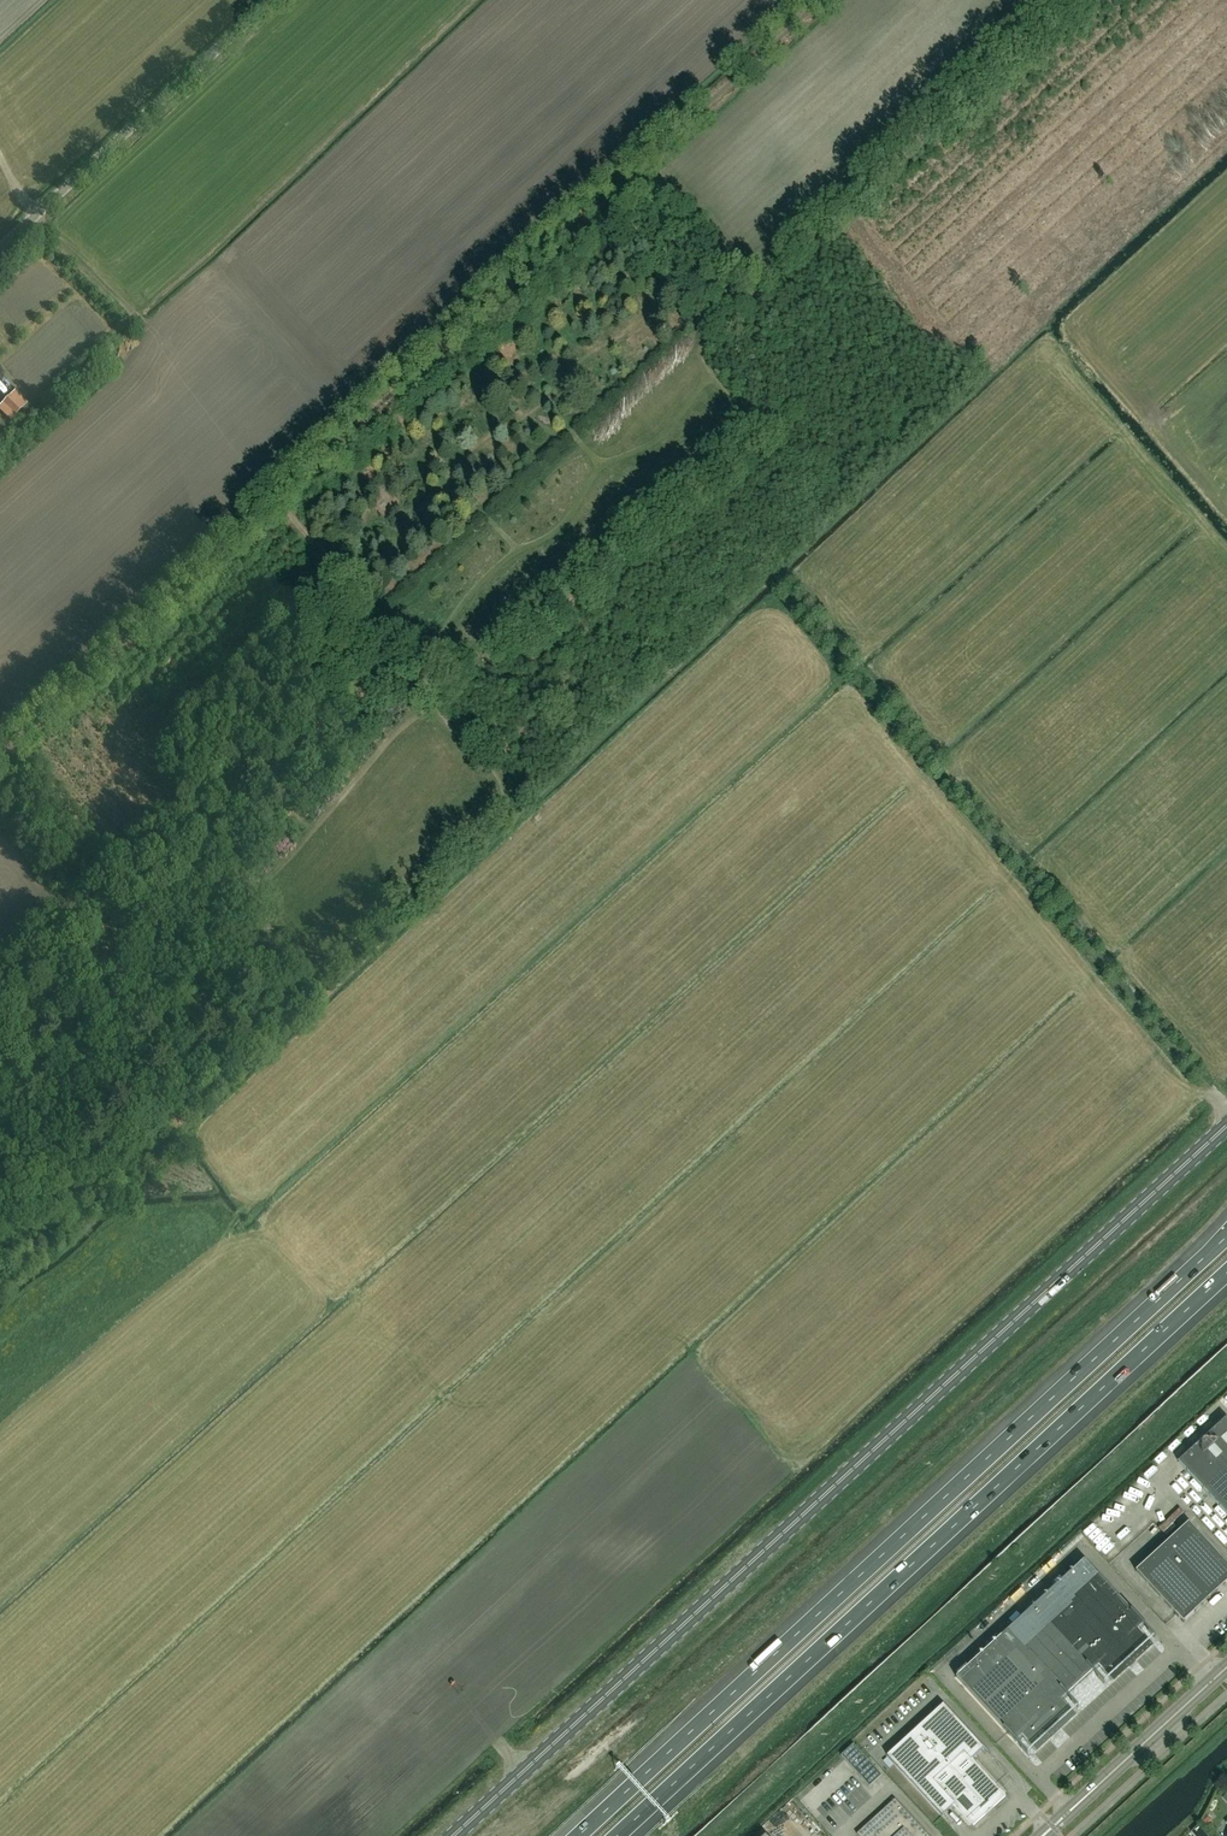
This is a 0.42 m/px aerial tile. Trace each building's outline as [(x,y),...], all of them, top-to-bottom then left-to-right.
[(10,395),(3,402),(12,411),(7,416),(11,420),(23,408),(20,404),(10,395)] [(1178,1463),(1226,1516),(1226,1420),(1226,1419),(1178,1463)] [(1190,1501),(1199,1511),(1211,1500),(1202,1490),(1190,1501)] [(1184,1624),(1197,1612),(1196,1611),(1199,1609),(1202,1606),(1202,1607),(1204,1605),(1209,1600),(1211,1598),(1216,1593),(1217,1593),(1218,1592),(1218,1591),(1224,1586),(1224,1587),(1226,1585),(1226,1584),(1226,1564),(1190,1523),(1137,1572),(1179,1618),(1184,1624)] [(1093,1672),(1104,1684),(1110,1679),(1110,1680),(1151,1643),(1150,1642),(1156,1637),(1085,1560),(1034,1607),(1093,1672)] [(1093,1672),(1034,1607),(957,1678),(1027,1755),(1033,1750),(1034,1750),(1074,1714),(1073,1713),(1079,1708),(1068,1695),(1093,1672)] [(988,1753),(944,1704),(887,1756),(943,1816),(954,1806),(973,1826),(1006,1796),(973,1759),(984,1749),(988,1753)] [(849,1749),(841,1756),(870,1786),(877,1779),(849,1749)] [(895,1799),(857,1834),(859,1835),(929,1835),(895,1799)] [(1208,1818),(1200,1824),(1205,1829),(1212,1823),(1208,1818)]
